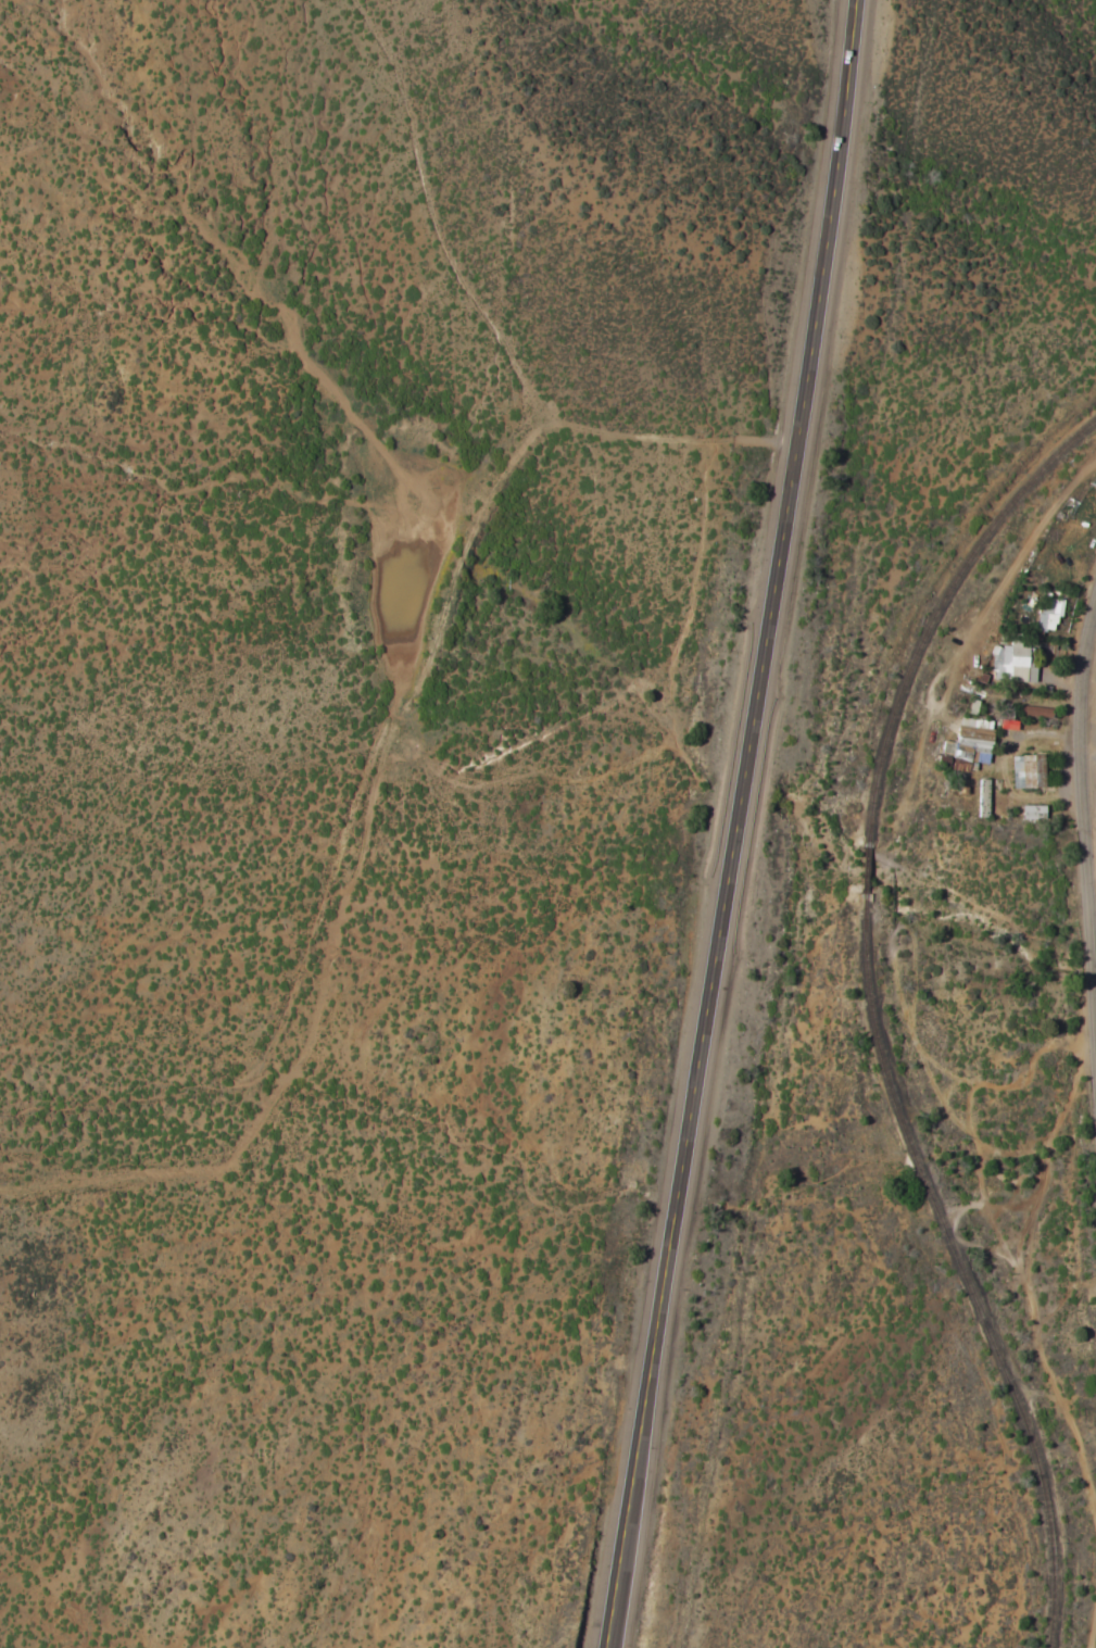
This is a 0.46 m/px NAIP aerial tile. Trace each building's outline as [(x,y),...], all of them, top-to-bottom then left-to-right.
[(1036,632),(1052,632),(1053,618),(1060,618),(1061,600),(1046,599),(1046,609),(1037,609),(1036,632)] [(993,681),(1034,683),(1034,668),(1025,668),(1026,648),(1019,648),(1019,640),(1009,639),(1008,646),(1001,646),(1000,665),(994,665),(993,681)] [(1050,710),(1021,705),(1019,715),(1048,720),(1050,710)] [(987,765),(992,722),(958,718),(954,743),(942,741),(940,755),(951,756),(949,771),(967,773),(969,752),(976,753),(974,764),(987,765)] [(999,730),(1016,730),(1016,719),(999,719),(999,730)] [(1041,756),(1009,757),(1010,790),(1042,789),(1041,756)] [(1043,807),(1021,806),(1020,819),(1043,820),(1043,807)]
